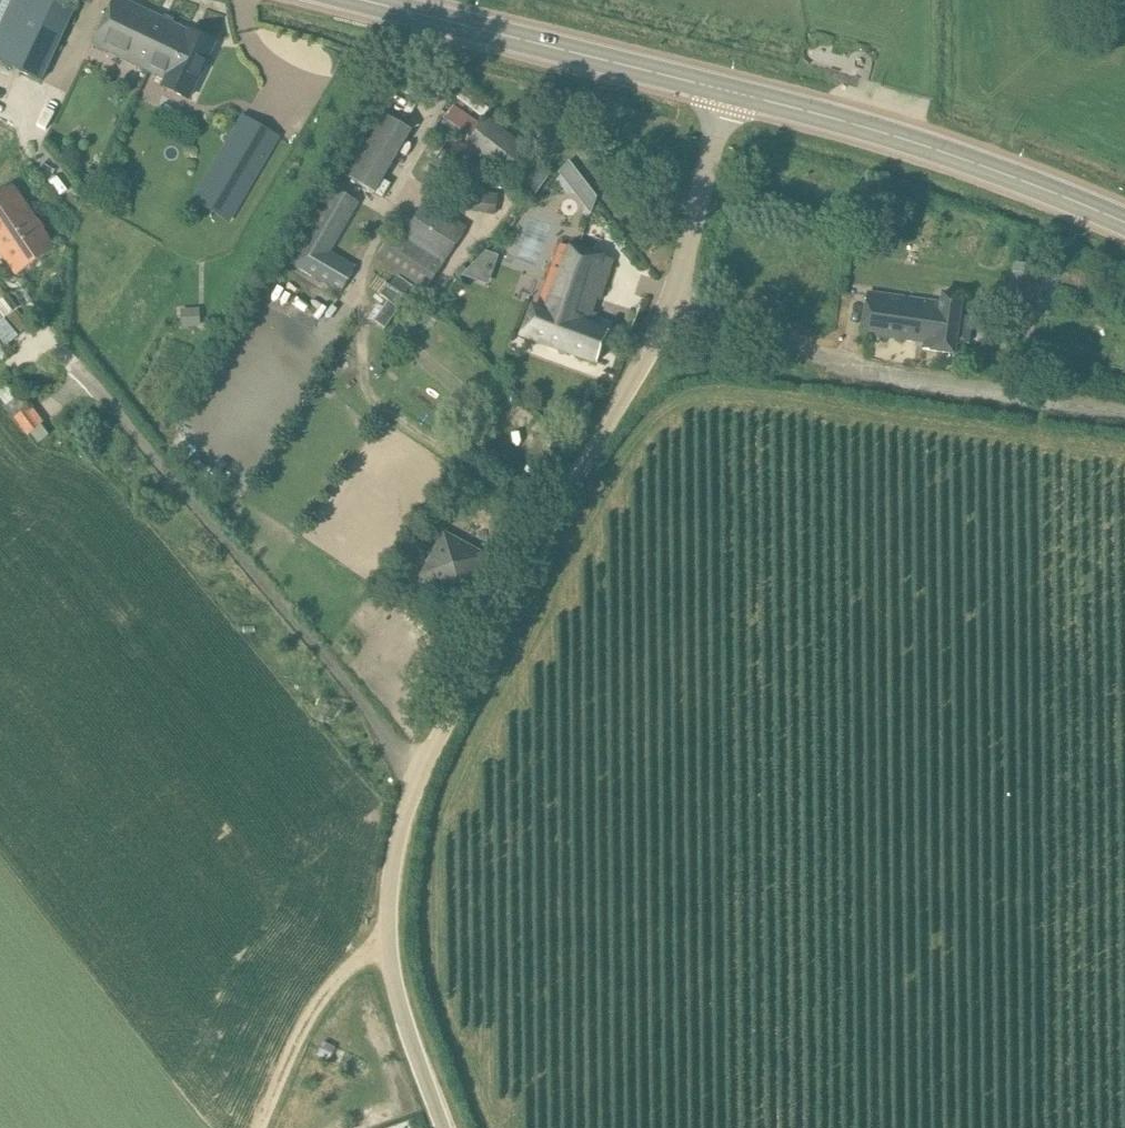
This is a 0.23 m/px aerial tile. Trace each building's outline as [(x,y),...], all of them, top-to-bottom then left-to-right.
[(42,81),(81,0),(0,0),(0,62),(42,81)] [(94,44),(150,71),(166,38),(168,39),(174,25),(121,0),(115,0),(94,44)] [(163,86),(190,99),(217,43),(189,30),(188,32),(174,25),(168,39),(166,38),(150,71),(167,79),(163,86)] [(3,115),(13,95),(0,88),(0,114),(3,115)] [(384,192),(414,125),(382,110),(352,178),(384,192)] [(510,179),(518,169),(534,150),(489,114),(474,133),(466,143),(510,179)] [(196,200),(231,220),(280,137),(245,116),(196,200)] [(93,174),(85,170),(80,181),(88,185),(93,174)] [(585,180),(573,189),(591,213),(597,198),(597,196),(585,180)] [(19,275),(57,249),(13,185),(0,194),(0,247),(19,275)] [(498,194),(457,187),(453,208),(494,216),(498,194)] [(336,188),(292,261),(342,290),(354,269),(328,254),(359,202),(336,188)] [(424,290),(426,292),(445,264),(469,227),(427,200),(404,236),(395,229),(375,258),(398,273),(424,290)] [(538,306),(533,304),(522,336),(598,363),(609,332),(593,326),(614,263),(561,244),(538,306)] [(1025,312),(1037,268),(1016,262),(1004,306),(1025,312)] [(406,298),(415,303),(424,290),(398,273),(389,286),(385,283),(379,293),(389,300),(375,321),(385,328),(406,298)] [(29,329),(23,321),(30,315),(3,280),(0,282),(0,351),(29,329)] [(924,349),(955,354),(957,341),(967,343),(971,317),(961,316),(964,297),(944,294),(942,303),(869,291),(863,334),(924,344),(924,349)] [(202,305),(183,306),(184,326),(203,325),(202,305)] [(445,535),(424,574),(463,596),(485,556),(445,535)] [(318,1055),(330,1060),(336,1048),(323,1042),(318,1055)]
